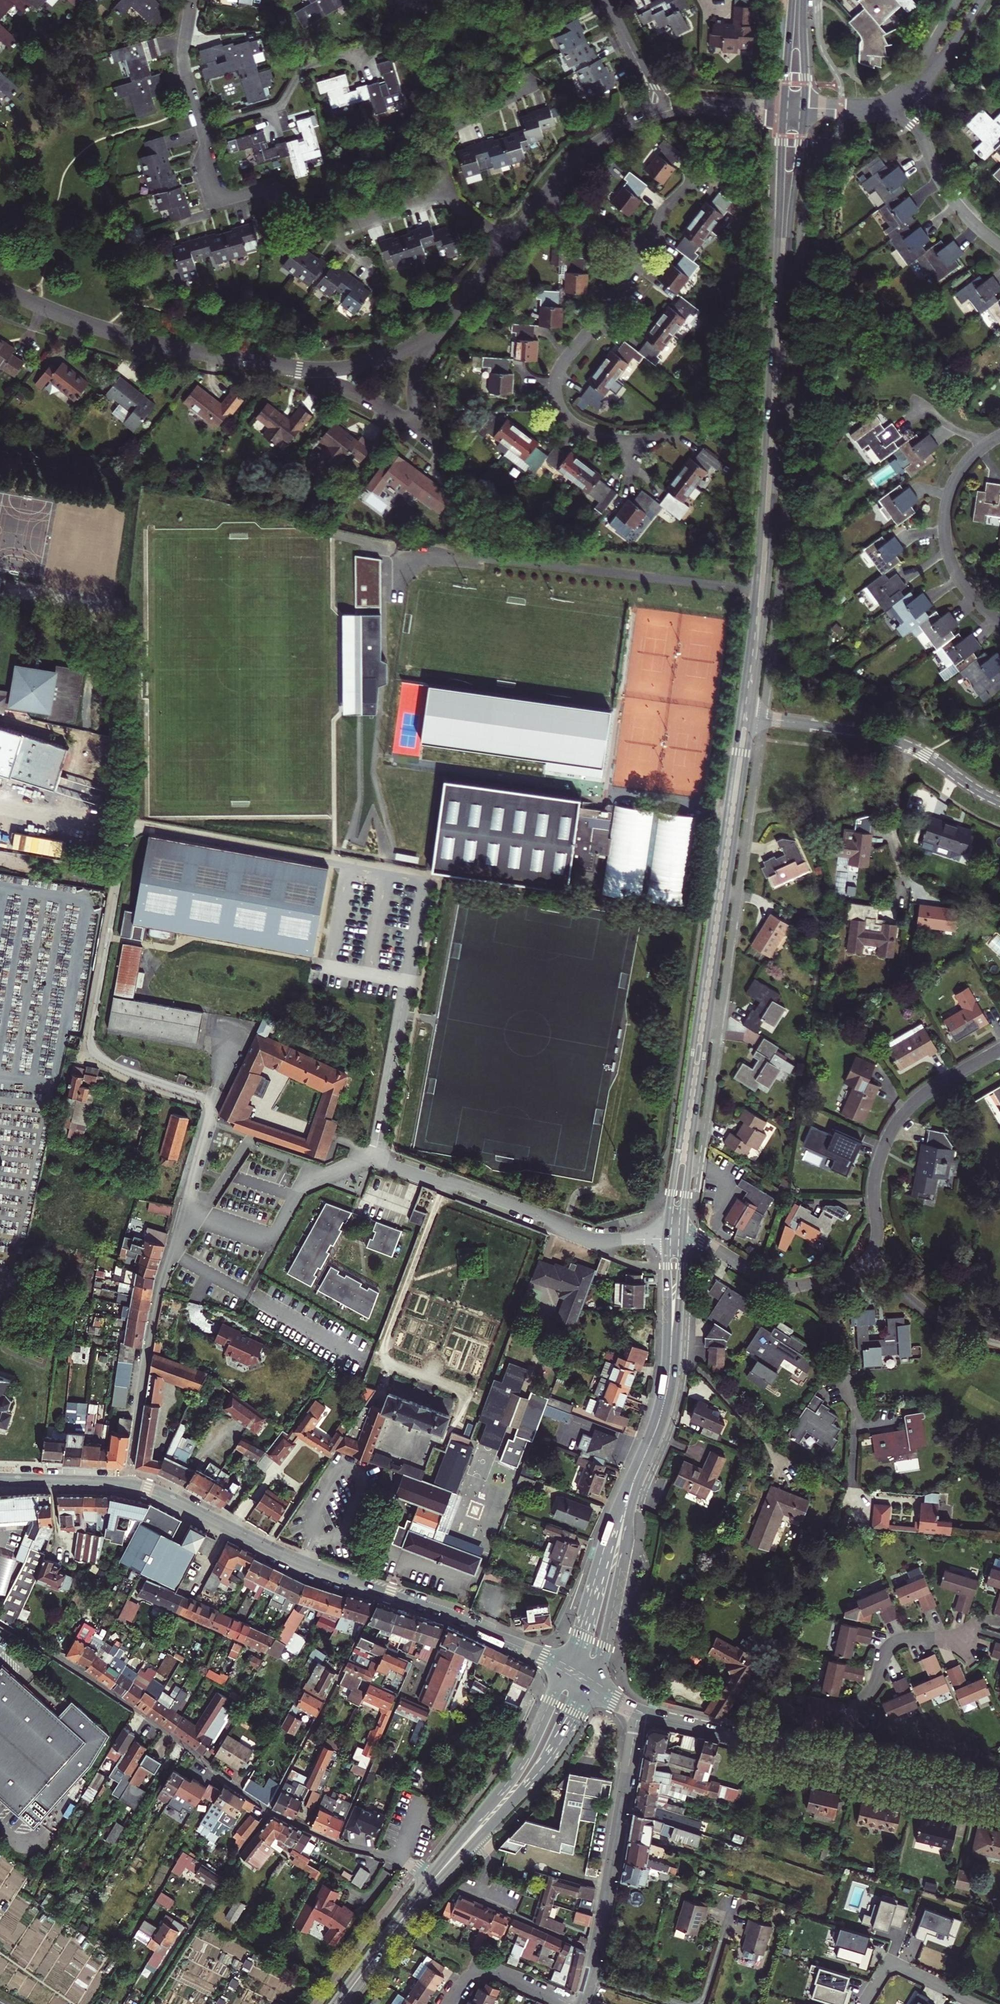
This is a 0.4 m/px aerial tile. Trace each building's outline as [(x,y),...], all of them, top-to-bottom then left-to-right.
[(33,3),(30,0),(0,0),(0,19),(14,3),(24,13),(33,3)] [(33,3),(39,8),(46,0),(30,0),(33,3)] [(114,6),(124,14),(133,5),(154,24),(157,22),(159,22),(166,14),(160,9),(164,5),(158,0),(120,0),(114,6)] [(295,10),(303,23),(310,19),(311,19),(318,15),(317,15),(338,3),(337,2),(340,0),(313,0),(295,10)] [(652,0),(636,0),(641,11),(639,12),(644,22),(649,20),(647,16),(654,13),(660,26),(663,24),(662,23),(668,20),(669,21),(670,21),(675,31),(688,24),(680,8),(688,4),(687,0),(659,0),(660,1),(654,4),(652,0)] [(851,21),(862,33),(864,38),(864,47),(861,48),(861,61),(863,62),(871,65),(873,54),(888,55),(886,45),(889,44),(884,34),(888,32),(881,25),(888,19),(887,18),(902,4),(909,11),(919,4),(915,0),(863,0),(862,1),(867,7),(851,21)] [(755,7),(738,5),(737,21),(728,21),(727,18),(717,17),(717,22),(714,22),(713,35),(711,35),(711,46),(724,47),(723,52),(739,52),(739,47),(755,48),(755,44),(759,45),(760,31),(756,31),(757,26),(754,26),(755,7)] [(565,50),(586,39),(581,31),(584,29),(578,17),(560,26),(563,32),(557,35),(565,50)] [(20,39),(0,22),(0,42),(1,40),(11,49),(20,39)] [(155,36),(142,40),(145,49),(155,46),(157,56),(160,55),(155,36)] [(224,44),(223,41),(212,45),(212,46),(200,50),(203,61),(205,62),(210,61),(211,65),(202,68),(205,78),(222,73),(221,69),(231,66),(232,70),(241,67),(251,100),(267,95),(264,86),(271,84),(269,77),(273,75),(270,67),(258,71),(253,53),(260,51),(258,45),(259,44),(257,39),(250,41),(249,39),(234,43),(234,41),(224,44)] [(578,69),(599,58),(592,45),(589,46),(586,39),(565,50),(575,70),(578,69)] [(126,58),(132,80),(148,76),(152,74),(148,59),(157,56),(155,46),(145,49),(142,40),(109,50),(113,62),(126,58)] [(379,80),(368,83),(372,96),(371,96),(376,112),(388,108),(387,105),(405,99),(392,58),(378,62),(382,73),(384,72),(387,81),(380,83),(379,80)] [(602,65),(599,58),(578,69),(585,83),(592,80),(598,92),(616,84),(605,64),(602,65)] [(20,87),(13,81),(0,69),(0,89),(1,88),(11,97),(20,87)] [(368,83),(368,82),(357,86),(357,88),(349,90),(346,84),(349,83),(346,71),(317,80),(321,92),(327,90),(333,108),(371,96),(372,96),(368,83)] [(152,74),(148,76),(150,85),(159,83),(162,92),(165,91),(159,72),(152,74)] [(153,95),(162,92),(159,83),(150,85),(148,76),(132,80),(114,86),(118,99),(131,95),(138,117),(158,110),(153,95)] [(520,115),(524,128),(527,138),(543,133),(541,126),(554,122),(549,104),(528,110),(529,113),(520,115)] [(999,144),(999,114),(995,119),(984,108),(967,124),(984,140),(975,149),(985,159),(995,149),(999,144)] [(298,137),(287,141),(290,153),(297,176),(309,172),(302,152),(321,147),(311,115),(297,119),(300,130),(302,129),(305,138),(299,140),(298,137)] [(503,137),(510,160),(525,155),(524,148),(529,147),(527,138),(524,128),(510,132),(511,135),(503,137)] [(287,141),(286,139),(275,143),(276,144),(270,146),(264,129),(229,140),(232,151),(253,145),(259,162),(290,153),(287,141)] [(143,155),(148,171),(171,164),(169,156),(171,155),(165,134),(147,139),(150,153),(143,155)] [(494,164),(510,160),(503,137),(494,140),(494,137),(480,141),(486,159),(492,158),(494,164)] [(681,151),(664,138),(659,144),(662,147),(653,160),(655,161),(648,169),(663,181),(670,172),(671,174),(677,166),(671,162),(675,156),(676,158),(681,151)] [(467,148),(458,151),(460,156),(465,173),(481,168),(479,161),(486,159),(480,141),(466,145),(467,148)] [(890,171),(892,170),(887,164),(885,165),(877,155),(867,163),(875,173),(863,183),(870,191),(877,186),(889,202),(898,196),(907,189),(902,182),(909,177),(904,171),(895,178),(890,171)] [(159,185),(162,191),(180,185),(176,172),(173,173),(171,164),(148,171),(153,187),(159,185)] [(899,164),(892,170),(890,171),(895,178),(904,171),(899,164)] [(647,183),(630,170),(624,177),(628,179),(619,192),(620,193),(614,202),(629,213),(635,204),(637,206),(642,199),(636,194),(640,189),(642,190),(647,183)] [(719,190),(733,201),(738,194),(724,184),(719,190)] [(183,194),(180,185),(162,191),(158,192),(163,207),(169,205),(174,219),(193,214),(187,192),(183,194)] [(733,201),(719,190),(714,197),(716,198),(711,204),(705,199),(700,206),(701,207),(695,216),(710,228),(716,219),(718,220),(733,201)] [(917,221),(912,214),(910,216),(905,210),(916,202),(911,195),(903,201),(898,196),(889,202),(881,209),(892,223),(885,228),(893,239),(909,226),(917,221)] [(921,208),(916,202),(905,210),(910,216),(912,214),(921,208)] [(703,236),(710,228),(695,216),(688,225),(687,223),(681,231),(687,236),(683,241),(681,239),(676,246),(685,253),(693,259),(698,253),(695,250),(704,238),(703,236)] [(235,231),(226,233),(233,255),(248,251),(246,245),(260,240),(254,222),(234,228),(235,231)] [(422,246),(436,242),(432,230),(430,223),(409,231),(410,234),(402,236),(409,258),(424,253),(422,246)] [(447,225),(432,230),(436,242),(438,249),(446,247),(448,254),(464,248),(457,226),(448,229),(447,225)] [(893,239),(892,240),(897,247),(895,250),(906,266),(914,260),(927,250),(923,245),(930,239),(925,233),(916,240),(911,234),(913,232),(909,226),(893,239)] [(921,227),(913,232),(911,234),(916,240),(925,233),(921,227)] [(217,233),(203,236),(208,255),(214,253),(216,260),(233,255),(226,233),(218,235),(217,233)] [(284,263),(297,273),(311,254),(304,249),(306,246),(288,233),(277,249),(289,257),(284,263)] [(195,259),(208,255),(203,236),(182,242),(182,245),(174,248),(183,278),(199,274),(195,259)] [(387,266),(409,258),(402,236),(393,239),(392,236),(379,240),(387,266)] [(927,250),(914,260),(917,264),(927,276),(930,274),(937,282),(961,264),(956,258),(953,260),(948,254),(959,246),(955,240),(947,246),(942,239),(927,250)] [(953,260),(956,258),(964,253),(959,246),(948,254),(953,260)] [(693,259),(685,253),(679,259),(681,261),(677,266),(671,262),(666,269),(667,270),(660,279),(675,290),(682,282),(684,283),(698,263),(693,259)] [(315,277),(320,281),(332,265),(320,257),(318,259),(311,254),(297,273),(310,282),(315,277)] [(568,279),(567,290),(576,291),(586,291),(587,280),(589,280),(589,271),(581,271),(582,264),(584,264),(585,256),(563,254),(562,263),(567,263),(566,279),(568,279)] [(914,260),(906,266),(909,270),(917,264),(914,260)] [(336,288),(342,292),(354,276),(341,267),(339,270),(332,265),(320,281),(318,283),(332,293),(336,288)] [(364,284),(354,276),(342,292),(337,298),(356,311),(370,293),(362,288),(364,284)] [(985,282),(981,276),(957,294),(964,303),(970,298),(982,313),(989,308),(999,300),(995,294),(999,290),(999,285),(998,282),(988,290),(983,284),(985,282)] [(993,276),(985,282),(983,284),(988,290),(998,282),(993,276)] [(543,314),(542,324),(551,325),(561,325),(562,314),(563,314),(564,306),(556,305),(557,298),(559,298),(559,290),(538,289),(537,297),(541,297),(541,313),(543,314)] [(699,309),(681,295),(676,301),(678,302),(674,308),(668,304),(663,311),(664,312),(658,321),(673,332),(679,323),(681,325),(690,312),(694,314),(699,309)] [(989,308),(999,324),(999,299),(999,300),(989,308)] [(639,350),(656,364),(661,357),(658,354),(668,342),(666,341),(673,332),(658,321),(651,329),(649,328),(644,335),(650,340),(646,345),(644,344),(639,350)] [(518,347),(517,357),(527,358),(536,358),(537,348),(539,348),(539,339),(531,338),(532,331),(534,331),(534,324),(513,322),(512,330),(517,330),(516,347),(518,347)] [(25,360),(12,352),(16,347),(0,337),(0,365),(3,367),(4,366),(16,374),(25,360)] [(607,357),(601,365),(616,377),(623,382),(645,355),(639,350),(625,340),(620,346),(621,347),(617,353),(611,348),(606,355),(607,357)] [(510,357),(484,355),(483,364),(492,364),(491,380),(493,380),(493,391),(511,392),(512,381),(513,381),(514,372),(507,372),(507,365),(509,365),(510,357)] [(58,367),(51,362),(36,382),(42,387),(49,378),(75,399),(89,382),(62,361),(58,367)] [(609,386),(616,377),(601,365),(594,374),(592,373),(587,380),(593,385),(589,390),(587,389),(582,395),(599,408),(604,402),(601,400),(610,387),(609,386)] [(156,403),(146,394),(120,374),(105,394),(112,399),(114,397),(120,402),(113,411),(135,429),(156,403)] [(245,390),(235,382),(230,388),(241,396),(245,390)] [(217,426),(230,410),(240,397),(229,389),(219,401),(197,384),(184,400),(217,426)] [(301,429),(312,413),(300,404),(289,420),(282,414),(283,413),(268,402),(257,414),(272,425),(265,434),(276,443),(281,436),(289,441),(299,428),(301,429)] [(502,439),(511,446),(522,431),(514,424),(514,422),(508,417),(503,423),(498,419),(499,417),(492,412),(479,429),(486,434),(488,431),(501,440),(502,439)] [(901,436),(897,430),(887,437),(882,430),(885,429),(880,423),(876,417),(852,434),(863,449),(869,444),(881,460),(899,447),(894,441),(901,436)] [(344,430),(345,428),(335,420),(320,439),(322,441),(315,450),(335,465),(342,457),(344,458),(349,452),(360,461),(374,444),(362,435),(358,439),(350,432),(348,434),(344,430)] [(887,437),(897,430),(892,423),(885,429),(882,430),(887,437)] [(545,458),(548,455),(542,450),(540,451),(535,448),(539,442),(532,436),(531,437),(522,431),(511,446),(507,451),(507,453),(509,454),(511,454),(520,461),(524,460),(526,457),(532,462),(528,467),(535,472),(545,458)] [(911,477),(914,475),(937,458),(931,451),(929,453),(925,447),(934,440),(930,434),(922,439),(918,433),(899,447),(894,451),(898,457),(898,459),(902,466),(906,467),(905,468),(911,477)] [(929,453),(931,451),(939,446),(934,440),(925,447),(929,453)] [(574,478),(586,463),(577,456),(578,455),(571,450),(567,456),(561,451),(562,450),(556,445),(548,455),(545,458),(573,480),(574,478)] [(686,464),(679,473),(694,484),(701,475),(702,476),(712,464),(715,466),(720,460),(703,447),(698,453),(700,454),(695,460),(689,455),(684,463),(686,464)] [(441,492),(443,489),(402,459),(403,458),(394,451),(369,485),(378,492),(387,479),(403,490),(407,486),(421,496),(420,497),(431,505),(431,504),(440,510),(449,498),(441,492)] [(524,460),(520,461),(528,467),(532,462),(526,457),(524,460)] [(595,470),(586,463),(574,478),(583,485),(582,486),(599,500),(594,506),(602,512),(618,492),(605,483),(604,484),(598,479),(603,474),(596,468),(595,470)] [(687,493),(694,484),(679,473),(672,481),(671,480),(666,487),(671,492),(667,497),(665,496),(661,502),(678,516),(692,496),(687,493)] [(987,482),(986,491),(985,494),(992,495),(994,483),(987,482)] [(986,491),(978,490),(973,520),(984,522),(986,514),(999,516),(999,484),(994,483),(992,495),(985,494),(986,491)] [(916,511),(911,504),(909,506),(905,500),(914,492),(910,486),(902,492),(898,486),(879,500),(898,525),(916,511)] [(661,502),(643,488),(637,495),(639,496),(634,502),(629,497),(608,525),(625,537),(640,517),(642,518),(652,504),(659,509),(663,504),(661,502)] [(909,506),(911,504),(919,499),(914,492),(905,500),(909,506)] [(901,560),(897,555),(894,557),(890,550),(899,543),(894,536),(887,541),(883,536),(864,549),(883,574),(885,572),(901,560)] [(894,557),(897,555),(904,549),(899,543),(890,550),(894,557)] [(344,615),(344,715),(379,715),(379,687),(387,681),(387,660),(381,657),(381,560),(355,557),(356,615),(344,615)] [(866,586),(885,611),(903,598),(898,591),(896,592),(891,587),(901,579),(897,573),(890,578),(885,572),(883,574),(866,586)] [(896,592),(898,591),(905,586),(901,579),(891,587),(896,592)] [(903,636),(918,624),(929,616),(924,610),(922,612),(917,606),(927,598),(922,592),(915,597),(911,592),(903,598),(885,611),(903,636)] [(922,612),(924,610),(932,604),(927,598),(917,606),(922,612)] [(937,650),(955,637),(950,628),(947,630),(943,624),(953,617),(948,611),(941,617),(937,611),(929,616),(918,624),(937,650)] [(947,630),(950,628),(957,623),(953,617),(943,624),(947,630)] [(962,669),(978,657),(974,650),(971,652),(966,646),(976,638),(971,632),(964,637),(961,632),(955,637),(937,650),(935,651),(947,668),(953,663),(959,671),(962,669)] [(971,652),(974,650),(981,645),(976,638),(966,646),(971,652)] [(962,669),(966,674),(963,682),(968,689),(973,685),(979,695),(992,686),(999,679),(999,672),(999,671),(997,672),(992,666),(999,660),(999,658),(997,653),(989,658),(985,652),(978,657),(962,669)] [(4,712),(2,725),(25,729),(28,707),(50,710),(50,708),(56,671),(17,664),(13,690),(0,688),(0,712),(4,712)] [(60,672),(56,671),(50,708),(52,708),(54,708),(52,718),(71,720),(79,668),(61,665),(60,672)] [(992,686),(996,692),(999,689),(999,679),(992,686)] [(567,885),(570,867),(593,870),(595,852),(601,853),(606,854),(601,888),(687,900),(699,812),(613,800),(612,808),(579,801),(580,794),(444,775),(431,866),(567,885)] [(868,867),(873,834),(871,834),(874,816),(855,821),(852,838),(839,837),(837,855),(840,856),(850,857),(849,864),(868,867)] [(965,852),(973,830),(931,816),(923,838),(939,843),(937,849),(958,856),(960,851),(965,852)] [(329,866),(150,834),(136,912),(125,910),(120,935),(143,939),(145,925),(313,955),(329,866)] [(784,838),(778,841),(781,848),(783,847),(786,853),(777,858),(776,855),(765,861),(767,865),(763,867),(768,878),(772,876),(777,887),(811,870),(797,839),(784,838)] [(839,862),(849,864),(850,857),(840,856),(839,862)] [(877,906),(855,902),(848,950),(864,952),(865,944),(880,945),(879,954),(895,956),(899,924),(883,922),(884,919),(876,918),(877,906)] [(956,930),(958,908),(920,904),(917,929),(926,930),(927,927),(956,930)] [(794,929),(772,915),(752,948),(770,959),(785,936),(788,938),(794,929)] [(198,1042),(204,1010),(138,999),(147,947),(124,943),(109,1026),(198,1042)] [(781,997),(756,981),(748,995),(761,1004),(756,1012),(753,1011),(744,1027),(757,1035),(765,1023),(775,1029),(787,1011),(776,1004),(781,997)] [(956,1040),(988,1021),(977,1001),(975,1002),(967,987),(956,994),(964,1008),(944,1020),(956,1040)] [(889,1049),(901,1069),(927,1053),(929,1056),(938,1051),(922,1023),(914,1028),(916,1033),(889,1049)] [(331,1138),(337,1119),(333,1118),(347,1075),(258,1033),(221,1113),(233,1120),(236,1121),(234,1126),(253,1132),(326,1156),(331,1138)] [(780,1049),(766,1040),(754,1058),(760,1061),(754,1071),(745,1065),(736,1079),(756,1092),(761,1084),(770,1090),(781,1071),(780,1071),(781,1069),(790,1076),(795,1068),(776,1055),(780,1049)] [(865,1122),(881,1086),(870,1081),(877,1065),(859,1056),(848,1080),(856,1084),(843,1112),(865,1122)] [(76,1067),(74,1074),(86,1077),(84,1086),(87,1087),(88,1083),(104,1087),(107,1077),(99,1075),(101,1069),(90,1066),(89,1070),(76,1067)] [(86,1077),(74,1074),(69,1096),(78,1098),(88,1101),(91,1088),(87,1087),(84,1086),(86,1077)] [(96,1089),(91,1088),(88,1101),(78,1098),(72,1116),(88,1120),(96,1089)] [(731,1132),(724,1142),(746,1156),(753,1146),(758,1150),(767,1134),(762,1130),(768,1122),(746,1108),(740,1118),(745,1121),(736,1135),(731,1132)] [(187,1127),(169,1122),(157,1164),(160,1165),(158,1172),(170,1176),(172,1168),(175,1169),(187,1127)] [(832,1169),(848,1177),(863,1142),(837,1130),(834,1136),(813,1126),(805,1144),(837,1158),(832,1169)] [(933,1128),(930,1143),(923,1142),(911,1196),(934,1201),(939,1177),(949,1178),(951,1165),(958,1166),(959,1160),(956,1160),(958,1152),(960,1152),(960,1149),(956,1148),(957,1144),(947,1130),(933,1128)] [(774,1198),(743,1178),(739,1185),(748,1191),(742,1200),(739,1198),(727,1218),(739,1226),(734,1233),(744,1237),(745,1233),(754,1237),(759,1224),(759,1223),(774,1198)] [(436,1191),(424,1186),(416,1208),(427,1212),(436,1191)] [(355,1210),(328,1201),(288,1273),(313,1286),(355,1210)] [(149,1203),(148,1212),(171,1215),(172,1206),(149,1203)] [(796,1233),(814,1243),(820,1234),(827,1238),(838,1217),(844,1220),(849,1211),(840,1206),(827,1205),(820,1218),(811,1213),(812,1210),(801,1204),(800,1207),(796,1204),(788,1217),(778,1248),(786,1252),(796,1233)] [(407,1232),(377,1220),(370,1248),(397,1257),(407,1232)] [(140,1252),(162,1258),(165,1244),(167,1233),(142,1226),(140,1234),(127,1231),(123,1246),(140,1252)] [(157,1278),(159,1268),(162,1258),(140,1252),(137,1261),(141,1263),(139,1272),(157,1278)] [(614,1260),(603,1256),(598,1272),(597,1274),(607,1278),(614,1260)] [(558,1321),(577,1328),(597,1274),(598,1272),(580,1265),(570,1269),(558,1265),(557,1265),(540,1259),(532,1280),(550,1286),(550,1285),(562,1290),(566,1300),(558,1321)] [(381,1292),(331,1265),(319,1290),(371,1317),(381,1292)] [(118,1281),(121,1281),(155,1288),(157,1278),(139,1272),(129,1268),(127,1276),(123,1275),(122,1278),(118,1278),(118,1281)] [(98,1276),(114,1280),(115,1273),(99,1269),(98,1276)] [(628,1283),(618,1282),(618,1304),(624,1304),(624,1306),(646,1306),(647,1283),(644,1283),(644,1275),(628,1274),(628,1283)] [(95,1287),(105,1289),(113,1291),(114,1285),(97,1280),(95,1287)] [(155,1288),(121,1281),(119,1292),(134,1295),(153,1298),(155,1288)] [(711,1341),(729,1342),(730,1340),(731,1337),(734,1334),(727,1330),(740,1309),(752,1317),(758,1307),(718,1282),(711,1295),(721,1301),(710,1319),(717,1324),(707,1341),(711,1341)] [(125,1303),(132,1306),(151,1310),(153,1298),(134,1295),(119,1292),(118,1302),(125,1303)] [(123,1319),(129,1320),(149,1324),(151,1310),(132,1306),(125,1303),(123,1319)] [(913,1357),(910,1325),(905,1326),(905,1318),(889,1320),(890,1334),(886,1335),(886,1339),(871,1340),(870,1325),(877,1325),(876,1310),(852,1312),(853,1327),(858,1326),(859,1350),(865,1350),(866,1368),(884,1366),(883,1356),(899,1355),(900,1357),(913,1357)] [(127,1332),(147,1336),(149,1324),(129,1320),(127,1332)] [(262,1342),(221,1325),(212,1349),(252,1366),(262,1342)] [(753,1340),(764,1347),(773,1334),(762,1327),(753,1340)] [(747,1351),(757,1358),(760,1360),(748,1379),(765,1390),(785,1360),(806,1373),(813,1362),(803,1356),(809,1347),(792,1337),(790,1339),(776,1329),(764,1347),(753,1340),(747,1351)] [(145,1347),(147,1336),(127,1332),(120,1331),(118,1341),(145,1347)] [(641,1364),(646,1364),(651,1350),(626,1340),(620,1356),(641,1364)] [(711,1341),(711,1349),(727,1350),(729,1350),(729,1342),(711,1341)] [(123,1343),(120,1360),(134,1362),(137,1345),(123,1343)] [(711,1349),(710,1365),(726,1366),(727,1350),(711,1349)] [(199,1392),(209,1375),(189,1365),(155,1353),(136,1467),(152,1470),(154,1458),(164,1392),(164,1380),(199,1392)] [(642,1375),(646,1364),(641,1364),(620,1356),(617,1366),(603,1360),(598,1375),(599,1376),(632,1388),(637,1374),(642,1375)] [(119,1368),(133,1371),(134,1362),(120,1360),(119,1368)] [(500,1450),(509,1424),(503,1422),(514,1393),(520,1395),(529,1369),(510,1362),(503,1381),(496,1379),(487,1404),(480,1420),(488,1423),(481,1443),(500,1450)] [(119,1368),(117,1385),(130,1387),(133,1371),(119,1368)] [(569,1378),(559,1375),(557,1380),(567,1384),(569,1378)] [(632,1388),(599,1376),(592,1393),(625,1405),(632,1388)] [(7,1433),(12,1418),(11,1416),(13,1414),(12,1410),(14,1404),(17,1402),(16,1400),(12,1400),(9,1396),(12,1386),(15,1384),(14,1381),(11,1382),(0,1378),(0,1431),(7,1433)] [(235,1394),(214,1378),(210,1384),(220,1391),(220,1392),(230,1400),(235,1394)] [(117,1385),(114,1405),(127,1407),(130,1387),(117,1385)] [(375,1391),(369,1388),(363,1396),(369,1400),(375,1391)] [(403,1395),(389,1390),(383,1408),(382,1410),(388,1412),(391,1414),(413,1422),(434,1430),(445,1435),(447,1428),(452,1414),(438,1408),(421,1402),(403,1395)] [(530,1399),(520,1428),(517,1435),(535,1442),(545,1415),(548,1404),(551,1397),(533,1391),(530,1399)] [(530,1399),(520,1395),(514,1393),(503,1422),(509,1424),(520,1428),(530,1399)] [(592,1393),(591,1393),(585,1410),(630,1427),(633,1419),(621,1415),(625,1405),(592,1393)] [(220,1401),(206,1394),(203,1402),(216,1409),(220,1401)] [(230,1400),(225,1408),(261,1435),(264,1431),(266,1432),(273,1422),(235,1394),(230,1400)] [(815,1396),(789,1437),(800,1443),(808,1431),(820,1438),(818,1442),(833,1452),(839,1441),(836,1439),(841,1430),(833,1425),(838,1418),(825,1410),(824,1412),(819,1409),(824,1401),(815,1396)] [(575,1406),(551,1397),(548,1404),(573,1413),(575,1406)] [(199,1401),(195,1398),(188,1410),(182,1423),(188,1426),(196,1409),(195,1409),(199,1401)] [(347,1434),(349,1430),(342,1425),(338,1431),(339,1432),(331,1444),(309,1431),(318,1418),(320,1419),(328,1408),(317,1400),(295,1431),(300,1435),(332,1457),(337,1448),(347,1434)] [(705,1428),(702,1435),(717,1442),(726,1423),(719,1420),(721,1417),(714,1414),(715,1411),(708,1408),(709,1405),(700,1402),(691,1422),(705,1428)] [(382,1410),(383,1408),(372,1404),(371,1406),(359,1439),(347,1434),(337,1448),(370,1460),(373,1452),(388,1412),(382,1410)] [(573,1413),(548,1404),(545,1415),(569,1423),(573,1413)] [(359,1439),(371,1406),(365,1405),(349,1430),(347,1434),(359,1439)] [(81,1465),(88,1424),(89,1415),(67,1413),(65,1429),(65,1431),(69,1432),(65,1458),(65,1465),(81,1465)] [(908,1430),(873,1436),(877,1459),(918,1452),(917,1448),(928,1446),(923,1418),(925,1418),(924,1413),(906,1417),(908,1430)] [(81,1465),(91,1466),(96,1426),(97,1420),(94,1419),(94,1416),(89,1415),(88,1424),(81,1465)] [(127,1465),(134,1419),(122,1418),(119,1433),(113,1432),(111,1446),(110,1446),(108,1467),(123,1468),(127,1465)] [(104,1427),(103,1437),(99,1466),(108,1467),(110,1446),(108,1445),(112,1420),(108,1420),(107,1427),(104,1427)] [(179,1483),(187,1466),(173,1459),(188,1426),(182,1423),(165,1461),(159,1474),(179,1483)] [(96,1426),(91,1466),(99,1466),(103,1437),(104,1427),(96,1426)] [(47,1435),(44,1456),(65,1458),(69,1432),(65,1431),(65,1429),(54,1428),(54,1436),(47,1435)] [(300,1435),(295,1431),(289,1438),(294,1442),(300,1435)] [(484,1557),(482,1556),(445,1542),(448,1533),(439,1530),(453,1491),(457,1492),(459,1493),(476,1448),(468,1444),(471,1438),(453,1431),(446,1450),(435,1483),(422,1479),(405,1472),(396,1495),(419,1505),(414,1521),(409,1519),(406,1527),(400,1525),(393,1543),(477,1576),(484,1557)] [(593,1461),(606,1466),(608,1460),(610,1461),(619,1439),(598,1431),(595,1438),(589,1436),(584,1449),(596,1454),(593,1461)] [(289,1438),(287,1435),(270,1455),(281,1464),(297,1445),(294,1442),(289,1438)] [(268,1451),(244,1439),(238,1447),(246,1452),(259,1462),(268,1451)] [(238,1447),(235,1452),(243,1457),(246,1452),(238,1447)] [(374,1453),(373,1452),(370,1460),(390,1467),(392,1461),(393,1456),(376,1449),(374,1453)] [(683,1462),(674,1482),(707,1497),(725,1457),(708,1449),(699,1469),(683,1462)] [(593,1461),(585,1457),(574,1486),(600,1496),(607,1477),(604,1476),(608,1466),(606,1466),(593,1461)] [(159,1474),(165,1461),(154,1458),(152,1470),(159,1474)] [(397,1463),(392,1461),(390,1467),(395,1469),(400,1471),(402,1464),(397,1463)] [(402,1464),(400,1471),(405,1472),(422,1479),(426,1469),(404,1461),(402,1464)] [(187,1486),(206,1497),(224,1470),(212,1462),(206,1472),(199,1468),(197,1471),(187,1486)] [(197,1471),(187,1466),(179,1483),(187,1486),(197,1471)] [(206,1497),(214,1502),(231,1476),(234,1471),(226,1466),(224,1470),(206,1497)] [(533,1490),(537,1480),(522,1474),(518,1485),(533,1490)] [(223,1507),(225,1505),(227,1506),(241,1485),(235,1481),(236,1479),(231,1476),(214,1502),(223,1507)] [(784,1515),(794,1518),(802,1521),(809,1502),(773,1488),(751,1543),(770,1551),(784,1515)] [(279,1522),(298,1493),(294,1490),(288,1499),(289,1501),(287,1503),(268,1491),(257,1508),(279,1522)] [(920,1503),(918,1531),(958,1535),(959,1521),(945,1519),(948,1492),(934,1490),(932,1504),(920,1503)] [(45,1558),(46,1554),(42,1552),(47,1538),(50,1539),(55,1527),(52,1493),(40,1493),(42,1527),(26,1562),(0,1611),(0,1617),(15,1627),(38,1580),(40,1577),(38,1576),(45,1558)] [(26,1562),(42,1527),(40,1493),(0,1496),(0,1521),(14,1520),(15,1525),(30,1525),(17,1558),(26,1562)] [(59,1494),(62,1525),(76,1524),(76,1517),(87,1516),(86,1513),(87,1495),(59,1494)] [(99,1523),(100,1514),(100,1495),(87,1495),(86,1513),(92,1513),(92,1520),(95,1520),(95,1523),(99,1523)] [(100,1495),(100,1514),(110,1514),(113,1497),(113,1496),(100,1495)] [(122,1514),(135,1517),(139,1500),(126,1498),(113,1497),(110,1514),(106,1536),(125,1540),(125,1539),(127,1532),(127,1530),(119,1528),(122,1514)] [(592,1510),(565,1499),(558,1517),(586,1527),(592,1510)] [(142,1501),(139,1500),(135,1517),(144,1518),(151,1505),(142,1501)] [(135,1533),(132,1540),(121,1560),(122,1561),(117,1571),(138,1580),(140,1576),(148,1580),(177,1592),(200,1551),(209,1535),(161,1508),(152,1503),(151,1505),(144,1518),(135,1533)] [(873,1503),(871,1527),(888,1528),(890,1504),(873,1503)] [(62,1529),(79,1532),(87,1533),(88,1526),(76,1524),(62,1525),(62,1529)] [(575,1542),(577,1535),(549,1525),(546,1532),(551,1534),(543,1555),(548,1557),(573,1566),(582,1545),(575,1542)] [(87,1533),(79,1532),(76,1559),(100,1563),(106,1536),(87,1533)] [(125,1539),(132,1540),(135,1533),(127,1532),(125,1539)] [(218,1540),(209,1535),(200,1551),(209,1555),(218,1540)] [(230,1542),(220,1560),(235,1568),(240,1571),(247,1574),(256,1558),(256,1557),(230,1542)] [(0,1553),(0,1592),(7,1594),(17,1558),(0,1553)] [(573,1566),(548,1557),(536,1588),(558,1594),(561,1585),(566,1586),(573,1566)] [(55,1563),(45,1558),(38,1576),(40,1577),(38,1580),(47,1584),(46,1585),(61,1591),(63,1587),(67,1589),(70,1588),(73,1579),(71,1576),(60,1572),(61,1567),(54,1564),(55,1563)] [(246,1576),(256,1580),(264,1562),(256,1558),(247,1574),(246,1576)] [(230,1578),(232,1573),(235,1568),(220,1560),(215,1570),(225,1576),(222,1581),(240,1591),(243,1585),(230,1578)] [(264,1562),(256,1580),(263,1584),(267,1586),(276,1568),(264,1562)] [(907,1582),(895,1587),(901,1603),(918,1595),(924,1610),(937,1605),(919,1564),(907,1570),(910,1576),(906,1578),(907,1582)] [(994,1564),(991,1573),(990,1573),(985,1588),(999,1593),(999,1566),(994,1564)] [(285,1572),(276,1568),(267,1586),(264,1590),(274,1595),(285,1572)] [(956,1606),(969,1610),(979,1578),(949,1569),(944,1585),(960,1590),(956,1606)] [(225,1576),(215,1570),(205,1588),(216,1594),(222,1581),(225,1576)] [(906,1578),(910,1576),(907,1570),(900,1573),(903,1579),(906,1578)] [(237,1576),(244,1580),(246,1576),(247,1574),(240,1571),(237,1576)] [(296,1578),(285,1572),(274,1595),(285,1600),(285,1599),(287,1595),(296,1578)] [(237,1576),(232,1573),(230,1578),(243,1585),(246,1580),(244,1580),(237,1576)] [(502,1586),(504,1579),(487,1574),(484,1582),(502,1586)] [(306,1583),(296,1578),(287,1595),(300,1602),(306,1583)] [(177,1592),(148,1580),(139,1594),(177,1611),(180,1612),(188,1598),(186,1596),(177,1592)] [(311,1606),(319,1609),(326,1589),(306,1583),(300,1602),(278,1637),(277,1638),(287,1645),(311,1606)] [(267,1586),(263,1584),(262,1586),(261,1586),(256,1596),(252,1597),(245,1610),(253,1614),(262,1595),(264,1592),(264,1590),(267,1586)] [(884,1619),(897,1614),(884,1584),(855,1597),(857,1602),(843,1608),(842,1614),(868,1620),(871,1609),(879,1606),(884,1619)] [(249,1588),(243,1585),(240,1591),(238,1592),(236,1595),(241,1597),(244,1593),(245,1594),(249,1588)] [(326,1589),(319,1609),(320,1610),(327,1612),(329,1612),(336,1593),(326,1589)] [(348,1597),(336,1593),(329,1612),(343,1616),(348,1597)] [(348,1597),(343,1616),(366,1623),(377,1603),(349,1594),(348,1597)] [(121,1615),(128,1618),(130,1613),(133,1614),(135,1611),(132,1609),(136,1602),(137,1599),(131,1596),(121,1615)] [(180,1612),(184,1614),(213,1627),(220,1612),(192,1599),(188,1598),(180,1612)] [(142,1605),(136,1602),(132,1609),(135,1611),(133,1614),(130,1613),(128,1618),(134,1620),(142,1605)] [(379,1626),(389,1606),(379,1603),(369,1623),(379,1626)] [(525,1628),(552,1624),(549,1603),(529,1606),(530,1614),(514,1616),(516,1626),(525,1625),(525,1628)] [(387,1629),(382,1644),(386,1645),(387,1646),(389,1640),(388,1640),(388,1638),(398,1609),(389,1606),(379,1626),(387,1629)] [(401,1642),(410,1613),(398,1609),(388,1638),(401,1642)] [(213,1627),(230,1634),(237,1619),(225,1614),(220,1612),(213,1627)] [(327,1612),(325,1617),(329,1619),(326,1626),(335,1631),(343,1616),(329,1612),(327,1612)] [(408,1653),(413,1638),(420,1616),(410,1613),(401,1642),(405,1643),(403,1651),(408,1653)] [(329,1619),(325,1617),(321,1616),(318,1625),(325,1628),(326,1626),(329,1619)] [(431,1619),(420,1616),(413,1638),(420,1640),(415,1656),(418,1658),(420,1654),(424,1641),(431,1619)] [(246,1642),(253,1626),(248,1624),(237,1619),(230,1634),(246,1642)] [(431,1619),(424,1641),(420,1654),(418,1658),(428,1661),(435,1644),(436,1644),(444,1624),(431,1619)] [(873,1629),(840,1621),(833,1653),(851,1657),(855,1640),(869,1643),(873,1629)] [(77,1663),(92,1637),(97,1628),(86,1622),(66,1656),(77,1663)] [(456,1653),(464,1633),(449,1625),(442,1641),(444,1642),(441,1647),(456,1653)] [(278,1637),(267,1632),(258,1629),(253,1626),(246,1642),(265,1650),(263,1654),(266,1656),(277,1638),(278,1637)] [(97,1628),(92,1637),(77,1663),(88,1670),(101,1647),(108,1634),(97,1628)] [(442,1686),(434,1705),(445,1710),(457,1681),(460,1682),(471,1658),(479,1661),(487,1644),(464,1633),(456,1653),(450,1668),(442,1686)] [(320,1662),(330,1649),(336,1641),(327,1635),(325,1639),(324,1638),(312,1658),(320,1662)] [(358,1645),(372,1651),(376,1641),(373,1639),(363,1635),(358,1645)] [(269,1676),(287,1645),(277,1638),(266,1656),(264,1660),(258,1669),(269,1676)] [(710,1652),(727,1662),(731,1665),(729,1666),(732,1675),(734,1675),(720,1698),(718,1697),(708,1713),(725,1717),(760,1663),(750,1657),(752,1654),(738,1646),(736,1649),(718,1640),(710,1652)] [(995,1640),(991,1653),(999,1656),(999,1642),(995,1640)] [(382,1644),(376,1641),(372,1651),(384,1656),(385,1651),(387,1646),(386,1645),(382,1644)] [(241,1653),(244,1646),(237,1643),(234,1650),(241,1653)] [(497,1649),(487,1644),(479,1661),(488,1665),(497,1649)] [(111,1653),(101,1647),(88,1670),(87,1672),(99,1680),(109,1666),(120,1648),(117,1645),(111,1653)] [(406,1671),(410,1673),(413,1664),(397,1656),(399,1651),(387,1646),(385,1651),(384,1656),(382,1659),(381,1663),(372,1681),(383,1686),(392,1666),(403,1670),(403,1672),(405,1672),(406,1671)] [(456,1653),(441,1647),(436,1662),(450,1668),(456,1653)] [(126,1651),(120,1648),(109,1666),(99,1680),(111,1689),(122,1672),(128,1663),(121,1659),(126,1651)] [(382,1659),(356,1648),(355,1651),(373,1659),(381,1663),(382,1659)] [(497,1649),(488,1665),(502,1672),(511,1655),(497,1649)] [(177,1652),(175,1656),(183,1661),(184,1662),(187,1658),(177,1652)] [(919,1695),(947,1683),(935,1653),(922,1659),(928,1673),(912,1680),(919,1695)] [(353,1655),(345,1669),(348,1671),(342,1684),(351,1689),(353,1687),(358,1689),(356,1695),(351,1693),(350,1698),(354,1700),(356,1697),(364,1700),(365,1697),(369,1687),(362,1684),(364,1678),(369,1668),(372,1663),(353,1655)] [(511,1655),(502,1672),(511,1677),(516,1679),(524,1662),(511,1655)] [(258,1669),(264,1660),(255,1656),(250,1664),(258,1669)] [(307,1667),(311,1661),(301,1656),(298,1662),(307,1667)] [(313,1673),(320,1662),(312,1658),(311,1661),(307,1667),(298,1662),(292,1671),(309,1681),(313,1673)] [(372,1681),(381,1663),(373,1659),(372,1663),(369,1668),(364,1678),(372,1681)] [(861,1666),(829,1659),(822,1690),(839,1694),(843,1677),(858,1681),(861,1666)] [(309,1681),(307,1683),(326,1694),(337,1672),(320,1662),(313,1673),(309,1681)] [(442,1686),(450,1668),(436,1662),(428,1681),(442,1686)] [(537,1669),(524,1662),(516,1679),(530,1686),(537,1669)] [(889,1675),(892,1681),(905,1676),(900,1665),(893,1668),(895,1672),(889,1675)] [(35,1831),(74,1787),(95,1764),(90,1761),(106,1733),(74,1704),(60,1719),(4,1668),(0,1672),(0,1799),(35,1831)] [(149,1714),(162,1692),(153,1687),(158,1679),(160,1680),(166,1671),(160,1668),(155,1676),(136,1705),(149,1714)] [(976,1699),(991,1692),(984,1676),(968,1684),(962,1669),(950,1675),(966,1711),(979,1706),(976,1699)] [(208,1670),(206,1678),(225,1684),(227,1676),(208,1670)] [(124,1697),(136,1705),(155,1676),(147,1671),(139,1684),(134,1680),(124,1697)] [(124,1697),(134,1680),(122,1672),(111,1689),(124,1697)] [(484,1680),(476,1675),(475,1677),(477,1678),(483,1683),(484,1680)] [(918,1707),(905,1676),(892,1681),(898,1696),(882,1703),(889,1719),(918,1707)] [(481,1690),(484,1684),(483,1683),(477,1678),(472,1691),(483,1697),(485,1694),(486,1692),(481,1690)] [(365,1697),(379,1703),(385,1687),(383,1686),(372,1681),(369,1687),(365,1697)] [(442,1686),(428,1681),(421,1700),(434,1705),(442,1686)] [(300,1708),(317,1717),(328,1695),(326,1694),(307,1683),(281,1727),(295,1734),(303,1720),(295,1717),(300,1708)] [(493,1688),(484,1684),(481,1690),(486,1692),(485,1694),(489,1696),(491,1692),(493,1688)] [(149,1714),(161,1722),(182,1689),(177,1685),(170,1697),(162,1692),(149,1714)] [(385,1687),(379,1703),(389,1708),(381,1726),(386,1728),(394,1710),(391,1708),(398,1693),(385,1687)] [(181,1718),(184,1714),(178,1710),(189,1693),(182,1689),(161,1722),(173,1730),(181,1718)] [(231,1695),(239,1699),(242,1696),(234,1691),(231,1695)] [(507,1698),(491,1692),(489,1696),(490,1696),(505,1702),(507,1698)] [(194,1726),(186,1739),(198,1747),(225,1705),(228,1699),(219,1693),(197,1728),(194,1726)] [(420,1739),(431,1712),(432,1710),(403,1697),(399,1706),(422,1715),(418,1726),(414,1736),(420,1739)] [(225,1705),(198,1747),(206,1753),(227,1719),(226,1718),(231,1709),(225,1705)] [(418,1726),(422,1715),(399,1706),(398,1709),(394,1717),(418,1726)] [(378,1712),(377,1711),(370,1708),(367,1715),(375,1718),(378,1712)] [(252,1725),(234,1714),(231,1719),(249,1730),(252,1725)] [(186,1739),(194,1726),(181,1718),(173,1730),(186,1739)] [(647,1731),(645,1745),(665,1750),(670,1731),(654,1727),(647,1731)] [(136,1735),(125,1728),(110,1753),(118,1758),(116,1761),(119,1762),(129,1746),(136,1735)] [(111,1738),(106,1733),(90,1761),(95,1764),(111,1738)] [(681,1747),(694,1751),(698,1737),(684,1734),(681,1747)] [(255,1751),(229,1735),(217,1754),(243,1771),(255,1751)] [(700,1752),(704,1738),(698,1737),(694,1751),(700,1752)] [(693,1777),(708,1781),(718,1746),(719,1742),(704,1738),(700,1752),(699,1759),(696,1769),(693,1777)] [(381,1753),(379,1752),(371,1772),(377,1774),(383,1759),(391,1762),(397,1748),(388,1745),(390,1741),(387,1739),(381,1753)] [(124,1793),(149,1753),(146,1751),(148,1748),(136,1741),(131,1748),(129,1746),(119,1762),(117,1765),(128,1771),(118,1790),(124,1793)] [(326,1768),(334,1749),(325,1745),(316,1764),(326,1768)] [(699,1759),(665,1750),(645,1745),(643,1755),(657,1759),(668,1762),(678,1764),(696,1769),(699,1759)] [(341,1751),(334,1749),(326,1768),(332,1771),(337,1758),(341,1751)] [(344,1761),(353,1765),(357,1756),(341,1750),(341,1751),(337,1758),(344,1761)] [(149,1753),(124,1793),(121,1799),(131,1806),(142,1788),(139,1786),(150,1769),(156,1773),(163,1761),(149,1753)] [(676,1786),(693,1791),(707,1795),(710,1782),(708,1781),(693,1777),(687,1775),(675,1772),(656,1767),(657,1759),(643,1755),(639,1776),(676,1786)] [(369,1762),(357,1756),(353,1765),(354,1765),(365,1770),(369,1762)] [(112,1763),(106,1759),(101,1768),(107,1772),(112,1763)] [(668,1762),(657,1759),(656,1767),(675,1772),(677,1767),(677,1766),(668,1763),(668,1762)] [(353,1765),(344,1761),(342,1765),(352,1769),(354,1765),(353,1765)] [(316,1790),(326,1768),(316,1764),(311,1777),(295,1769),(290,1778),(296,1780),(301,1782),(307,1785),(313,1788),(316,1790)] [(693,1777),(696,1769),(678,1764),(677,1766),(677,1767),(688,1770),(687,1775),(693,1777)] [(365,1770),(354,1765),(352,1769),(364,1774),(365,1770)] [(322,1792),(332,1771),(326,1768),(316,1790),(322,1792)] [(172,1799),(186,1776),(176,1769),(163,1790),(158,1799),(152,1809),(155,1810),(164,1794),(172,1799)] [(106,1775),(99,1772),(75,1810),(82,1814),(106,1775)] [(525,1820),(509,1836),(526,1841),(573,1854),(579,1819),(595,1822),(599,1799),(592,1798),(593,1794),(608,1797),(611,1779),(586,1775),(585,1780),(582,1779),(582,1778),(581,1777),(580,1776),(579,1776),(578,1776),(577,1777),(576,1778),(568,1776),(566,1776),(556,1787),(566,1789),(558,1829),(525,1820)] [(186,1776),(172,1799),(185,1807),(183,1811),(191,1816),(203,1796),(209,1786),(194,1778),(193,1780),(186,1776)] [(638,1787),(666,1795),(667,1795),(669,1789),(692,1796),(693,1791),(676,1786),(639,1776),(638,1787)] [(245,1788),(270,1806),(277,1794),(282,1783),(273,1777),(268,1787),(251,1777),(245,1788)] [(285,1814),(301,1782),(296,1780),(294,1785),(288,1782),(274,1809),(285,1814)] [(307,1785),(301,1782),(285,1814),(296,1819),(313,1788),(307,1785)] [(738,1789),(710,1782),(707,1795),(726,1801),(727,1799),(735,1801),(738,1789)] [(209,1786),(203,1796),(214,1802),(221,1790),(211,1784),(209,1786)] [(224,1785),(221,1790),(214,1802),(198,1830),(209,1837),(213,1830),(237,1793),(224,1785)] [(152,1795),(158,1799),(163,1790),(157,1786),(152,1795)] [(664,1808),(666,1795),(638,1787),(635,1799),(655,1805),(664,1808)] [(807,1808),(815,1810),(833,1815),(835,1815),(837,1807),(839,1800),(839,1796),(820,1791),(812,1788),(807,1808)] [(315,1808),(321,1794),(314,1790),(307,1805),(315,1808)] [(693,1791),(692,1796),(705,1800),(707,1795),(693,1791)] [(324,1833),(341,1795),(335,1792),(332,1797),(327,1795),(312,1827),(324,1833)] [(247,1800),(237,1793),(213,1830),(220,1834),(227,1823),(232,1827),(239,1816),(237,1815),(243,1807),(247,1800)] [(338,1839),(347,1819),(339,1816),(347,1796),(341,1793),(341,1795),(324,1833),(338,1839)] [(864,1794),(857,1822),(896,1832),(901,1810),(888,1807),(888,1809),(881,1808),(882,1806),(874,1804),(875,1797),(864,1794)] [(674,1814),(655,1807),(655,1805),(635,1799),(633,1810),(698,1832),(701,1823),(674,1814)] [(247,1800),(243,1807),(252,1813),(257,1806),(247,1800)] [(674,1814),(675,1811),(664,1808),(655,1805),(655,1807),(674,1814)] [(378,1837),(387,1815),(374,1810),(373,1814),(356,1806),(346,1830),(358,1831),(361,1832),(363,1828),(369,1831),(368,1833),(378,1837)] [(698,1832),(633,1810),(629,1837),(651,1843),(667,1849),(671,1837),(698,1845),(702,1833),(698,1832)] [(833,1815),(815,1810),(814,1818),(831,1822),(833,1815)] [(241,1848),(262,1822),(253,1815),(235,1838),(240,1841),(237,1846),(241,1848)] [(943,1821),(923,1816),(917,1840),(952,1849),(959,1822),(944,1818),(943,1821)] [(271,1819),(258,1836),(272,1847),(271,1848),(276,1851),(281,1855),(285,1849),(278,1846),(279,1841),(277,1840),(289,1823),(276,1818),(271,1819)] [(115,1845),(126,1827),(119,1822),(108,1841),(115,1845)] [(286,1844),(297,1827),(289,1823),(277,1840),(279,1841),(278,1846),(285,1849),(294,1854),(294,1855),(299,1859),(311,1865),(314,1860),(309,1857),(294,1848),(286,1844)] [(297,1827),(286,1844),(294,1848),(309,1857),(317,1845),(310,1841),(313,1835),(297,1827)] [(979,1827),(973,1850),(999,1857),(999,1832),(979,1827)] [(66,1833),(62,1831),(56,1840),(60,1842),(66,1833)] [(272,1847),(258,1836),(243,1855),(241,1859),(258,1872),(276,1851),(271,1848),(272,1847)] [(526,1841),(509,1836),(498,1849),(514,1854),(526,1841)] [(670,1874),(687,1879),(689,1871),(649,1858),(651,1843),(629,1837),(625,1860),(670,1874)] [(820,1858),(830,1862),(834,1850),(824,1847),(820,1858)] [(185,1852),(179,1862),(218,1886),(224,1876),(196,1858),(185,1852)] [(667,1884),(670,1874),(625,1860),(621,1880),(645,1886),(649,1874),(661,1878),(660,1882),(667,1884)] [(597,1868),(586,1866),(585,1873),(596,1876),(597,1868)] [(363,1868),(355,1881),(364,1886),(372,1873),(363,1868)] [(971,1873),(958,1870),(955,1886),(967,1889),(971,1873)] [(595,1887),(580,1884),(547,1875),(540,1900),(554,1904),(558,1891),(593,1899),(595,1887)] [(315,1908),(306,1903),(294,1926),(307,1933),(315,1920),(314,1918),(317,1918),(331,1926),(331,1932),(326,1939),(326,1940),(332,1943),(337,1946),(346,1932),(344,1930),(355,1913),(344,1906),(342,1908),(340,1907),(336,1908),(334,1907),(337,1903),(335,1902),(340,1893),(326,1885),(317,1902),(318,1902),(315,1908)] [(174,1903),(161,1895),(158,1901),(171,1908),(174,1903)] [(470,1922),(478,1904),(460,1895),(456,1905),(449,1902),(442,1917),(450,1921),(453,1915),(470,1922)] [(898,1899),(883,1895),(880,1905),(876,1904),(872,1916),(866,1914),(863,1924),(888,1930),(890,1924),(901,1927),(907,1905),(897,1903),(898,1899)] [(247,1902),(237,1897),(227,1915),(236,1920),(247,1902)] [(669,1926),(689,1932),(694,1917),(696,1918),(701,1904),(678,1897),(669,1926)] [(551,1917),(554,1904),(540,1900),(533,1921),(561,1933),(564,1926),(550,1920),(551,1917)] [(497,1912),(478,1904),(470,1922),(481,1928),(473,1949),(475,1950),(479,1952),(491,1925),(497,1912)] [(928,1909),(925,1917),(922,1916),(914,1937),(924,1941),(927,1932),(936,1936),(938,1930),(956,1937),(962,1920),(953,1916),(953,1918),(928,1909)] [(574,1921),(590,1926),(592,1915),(576,1911),(574,1921)] [(511,1918),(510,1918),(497,1912),(491,1925),(487,1934),(493,1936),(494,1934),(506,1939),(509,1932),(505,1930),(511,1918)] [(176,1921),(167,1916),(159,1929),(145,1921),(139,1930),(152,1938),(146,1949),(155,1955),(157,1952),(176,1921)] [(565,1923),(551,1917),(550,1920),(564,1926),(565,1923)] [(515,1920),(510,1929),(530,1938),(534,1929),(515,1920)] [(184,1926),(176,1921),(157,1952),(165,1957),(184,1926)] [(753,1935),(748,1950),(749,1951),(748,1956),(749,1959),(762,1963),(765,1961),(766,1957),(768,1957),(777,1928),(754,1921),(750,1935),(753,1935)] [(870,1936),(840,1927),(835,1943),(840,1944),(836,1955),(859,1962),(858,1967),(867,1970),(872,1953),(865,1951),(870,1936)] [(537,1962),(549,1935),(534,1929),(530,1938),(526,1948),(522,1956),(528,1958),(532,1948),(534,1948),(537,1944),(540,1946),(533,1961),(537,1962)] [(537,1962),(556,1969),(562,1971),(564,1966),(572,1946),(549,1935),(537,1962)] [(526,1948),(517,1945),(508,1964),(518,1967),(522,1956),(526,1948)] [(572,1946),(564,1966),(582,1970),(586,1952),(572,1946)] [(497,1951),(487,1947),(485,1953),(494,1956),(497,1951)] [(250,1960),(246,1965),(251,1969),(254,1964),(250,1960)] [(418,1979),(435,1990),(444,1977),(441,1975),(445,1969),(432,1960),(427,1966),(422,1963),(413,1976),(418,1979)] [(848,1975),(811,1963),(809,1970),(817,1972),(815,1980),(817,1981),(812,1996),(835,2003),(844,2003),(846,1996),(842,1995),(844,1988),(848,1975)] [(577,1991),(582,1970),(564,1966),(562,1971),(556,1969),(552,1981),(565,1986),(577,1991)] [(405,1998),(414,2003),(421,2003),(423,2001),(426,2003),(435,1990),(418,1979),(405,1998)] [(235,1981),(231,1986),(236,1989),(240,1984),(235,1981)] [(477,2003),(494,2003),(501,1989),(487,1982),(484,1988),(480,1986),(473,2002),(477,2003)] [(927,2001),(928,1998),(917,1992),(910,2003),(932,2003),(927,2001)] [(405,1998),(398,1993),(390,2003),(414,2003),(405,1998)]
